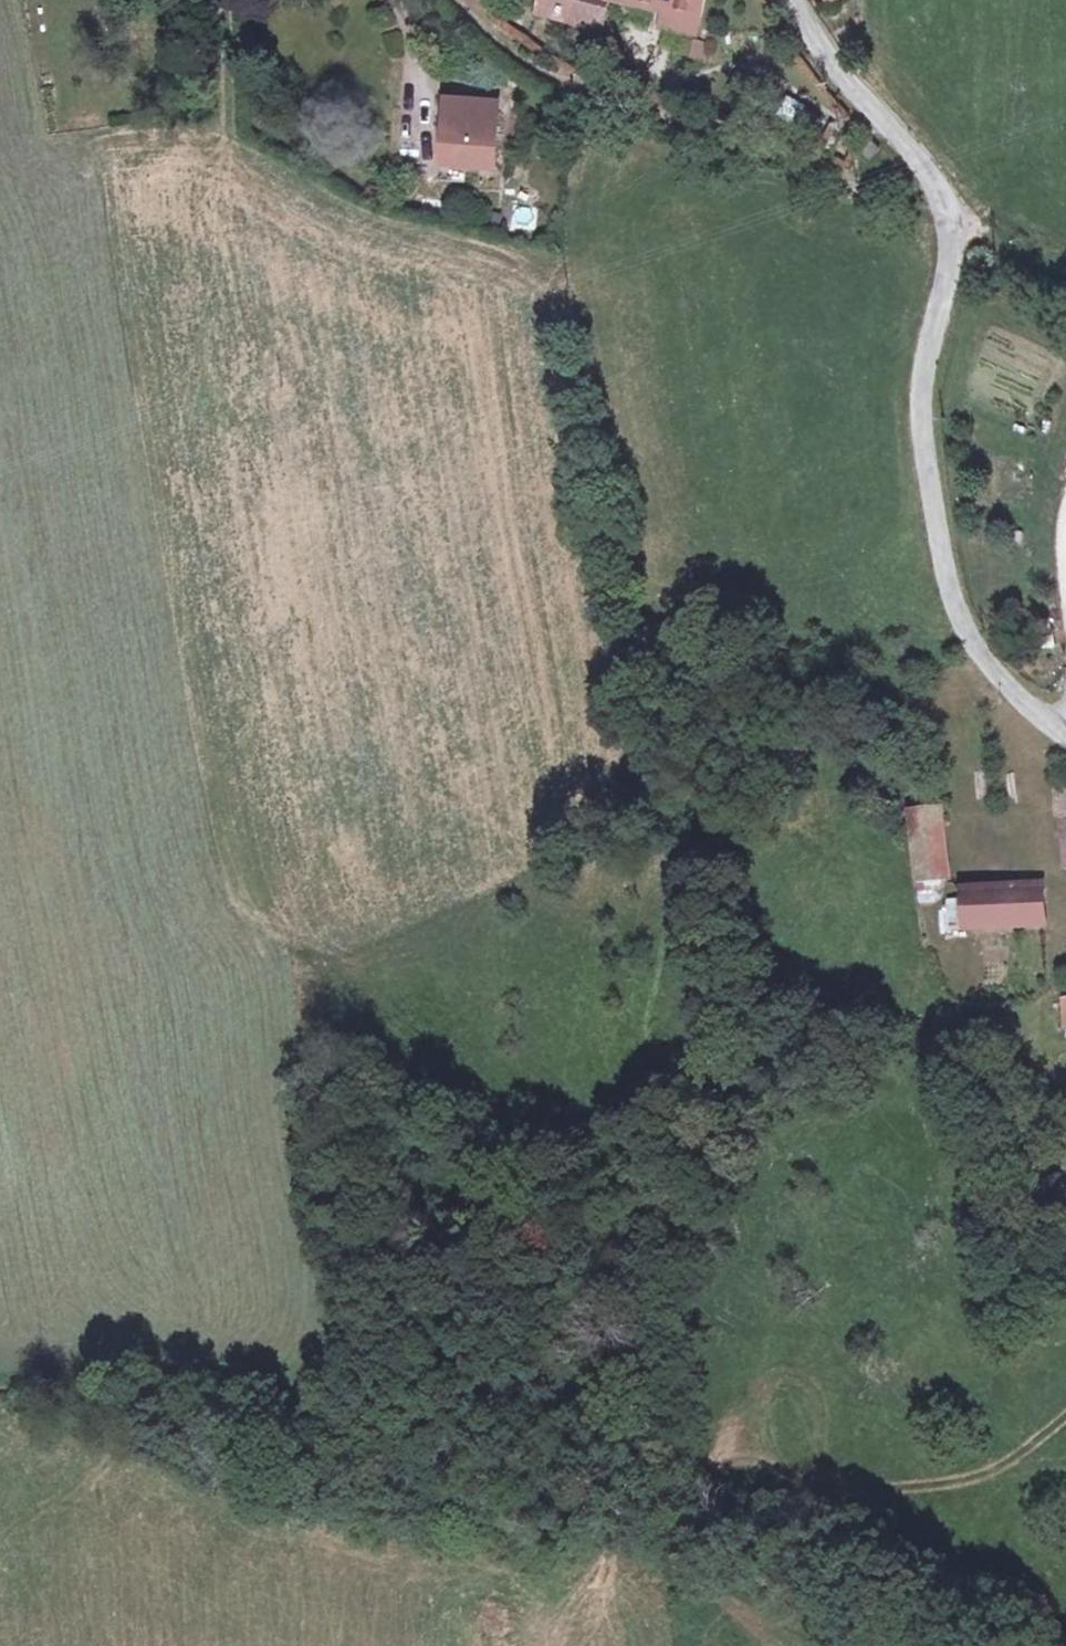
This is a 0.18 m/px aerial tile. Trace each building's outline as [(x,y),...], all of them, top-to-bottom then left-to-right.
[(538,16),(577,23),(578,12),(606,16),(608,0),(541,0),(538,16)] [(662,14),(699,20),(702,0),(622,0),(663,8),(662,14)] [(604,27),(606,16),(578,12),(577,23),(604,27)] [(699,20),(662,14),(658,30),(696,37),(699,20)] [(446,100),(443,148),(461,150),(462,169),(494,173),(495,104),(446,100)] [(868,144),(859,152),(871,165),(879,158),(868,144)] [(461,150),(443,148),(442,166),(462,169),(461,150)] [(1058,823),(1063,823),(1065,837),(1065,784),(1054,784),(1058,823)] [(905,817),(909,863),(928,862),(929,875),(941,873),(935,813),(905,817)] [(910,877),(929,875),(928,862),(909,863),(910,877)] [(960,932),(1041,923),(1037,882),(955,891),(960,932)]
